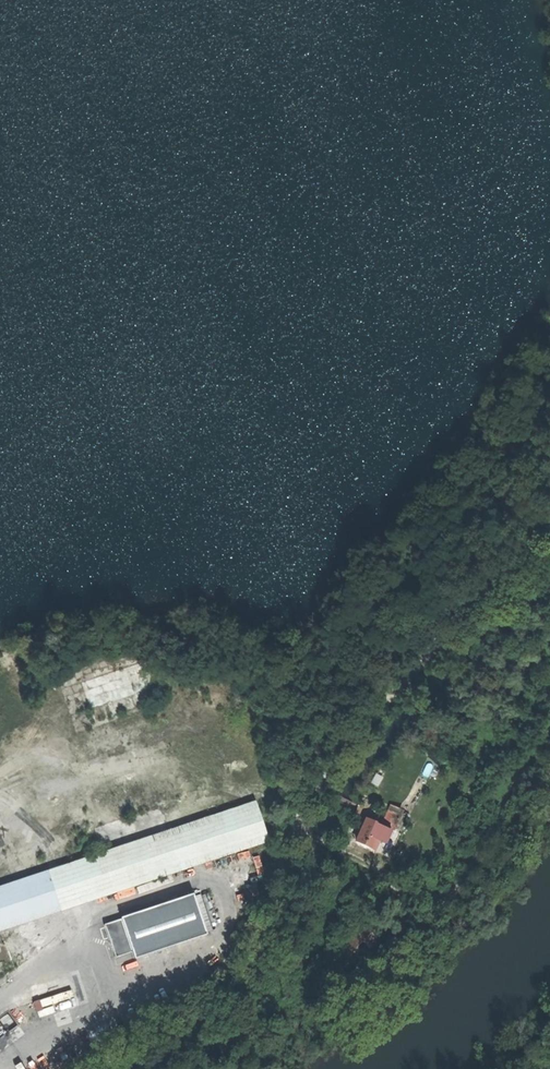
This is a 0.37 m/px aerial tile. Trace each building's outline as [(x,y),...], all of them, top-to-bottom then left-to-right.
[(147,660),(82,681),(95,721),(113,715),(109,701),(156,686),(147,660)] [(383,823),(395,828),(403,811),(391,806),(383,823)] [(267,834),(258,808),(0,893),(0,922),(267,834)] [(357,842),(375,850),(379,842),(385,828),(367,820),(362,831),(357,842)] [(392,831),(385,828),(379,842),(386,845),(392,831)] [(135,959),(207,935),(193,895),(121,919),(122,920),(133,953),(135,959)] [(116,958),(133,953),(122,920),(105,925),(116,958)] [(48,1008),(45,1000),(37,1003),(41,1012),(48,1008)]
